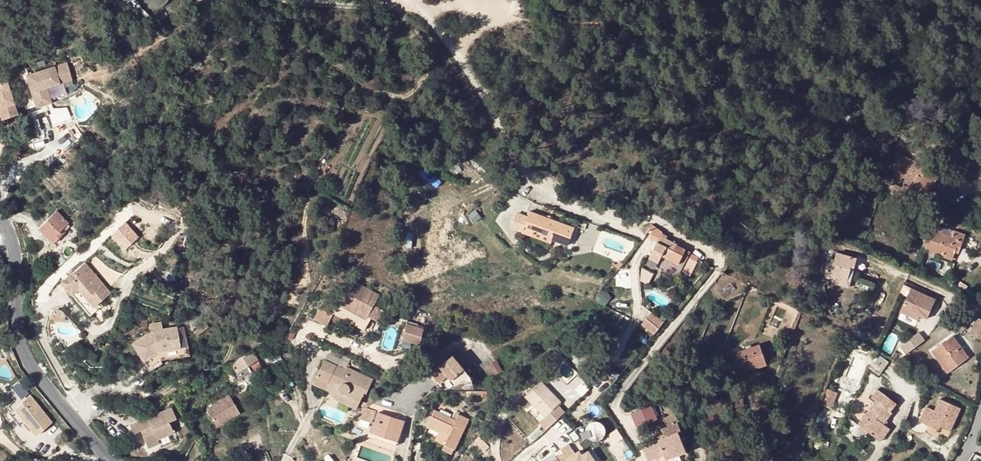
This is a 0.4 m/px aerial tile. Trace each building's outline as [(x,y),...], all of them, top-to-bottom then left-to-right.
[(67,62),(26,74),(36,106),(52,101),(48,86),(72,79),(67,62)] [(0,82),(0,112),(2,118),(18,112),(7,79),(0,82)] [(907,179),(916,161),(897,151),(888,169),(907,179)] [(915,193),(922,197),(930,181),(935,184),(943,168),(920,156),(916,161),(907,179),(902,188),(901,190),(910,194),(911,191),(915,193)] [(885,176),(883,182),(894,185),(896,179),(885,176)] [(926,199),(935,184),(930,181),(922,197),(926,199)] [(901,190),(902,188),(895,185),(892,193),(910,203),(915,193),(911,191),(910,194),(901,190)] [(59,231),(62,229),(69,223),(57,210),(38,228),(53,244),(62,235),(59,231)] [(553,235),(552,238),(568,244),(574,227),(530,211),(528,216),(522,231),(532,234),(535,228),(553,235)] [(519,230),(522,231),(528,216),(518,212),(514,223),(513,227),(514,228),(519,230)] [(123,219),(107,233),(120,249),(137,236),(123,219)] [(920,234),(929,238),(935,224),(926,220),(920,234)] [(943,232),(944,228),(935,224),(929,238),(926,247),(953,258),(956,252),(957,247),(961,249),(967,235),(965,234),(954,229),(953,230),(951,235),(943,232)] [(945,226),(944,228),(943,232),(951,235),(953,230),(945,226)] [(535,228),(532,234),(536,236),(551,242),(552,238),(553,235),(535,228)] [(670,250),(674,243),(674,242),(666,238),(667,235),(662,233),(659,238),(649,258),(659,263),(663,255),(669,259),(673,251),(670,250)] [(670,250),(673,251),(680,255),(683,248),(674,243),(670,250)] [(682,267),(690,252),(683,248),(680,255),(673,269),(671,273),(674,275),(677,277),(682,267)] [(827,275),(837,278),(847,281),(851,266),(855,267),(857,258),(838,253),(836,260),(832,259),(827,275)] [(96,278),(95,276),(84,263),(60,282),(68,293),(75,287),(82,294),(92,307),(98,302),(96,278)] [(847,281),(837,278),(836,282),(850,285),(855,267),(851,266),(847,281)] [(97,278),(95,276),(96,278),(98,302),(109,293),(97,278)] [(379,294),(355,281),(342,306),(339,304),(337,308),(324,301),(315,318),(328,325),(334,313),(347,319),(365,329),(370,320),(366,319),(368,315),(374,304),(379,294)] [(926,317),(935,297),(910,286),(899,310),(917,318),(919,313),(926,317)] [(95,311),(92,307),(82,294),(75,287),(68,293),(74,300),(88,317),(95,311)] [(384,309),(374,304),(368,315),(379,321),(384,309)] [(49,319),(49,321),(64,321),(64,314),(63,313),(61,312),(60,312),(59,311),(58,311),(56,311),(55,311),(53,312),(52,313),(50,314),(49,316),(49,317),(49,319)] [(649,312),(641,326),(655,334),(663,319),(649,312)] [(334,313),(328,325),(340,332),(347,319),(334,313)] [(978,318),(970,335),(980,340),(980,319),(978,318)] [(426,328),(407,323),(404,337),(422,341),(426,328)] [(151,334),(134,345),(144,361),(153,355),(158,352),(158,350),(163,349),(164,352),(181,348),(178,327),(163,330),(162,324),(150,326),(151,334)] [(153,355),(144,361),(149,369),(161,361),(169,359),(190,355),(185,326),(178,327),(181,348),(164,352),(158,352),(153,355)] [(900,344),(905,353),(926,342),(920,332),(900,344)] [(954,336),(932,351),(945,369),(966,353),(954,336)] [(581,351),(577,354),(584,363),(592,358),(581,344),(578,346),(581,351)] [(742,373),(755,368),(767,364),(760,345),(729,355),(736,375),(742,373)] [(325,360),(338,367),(343,356),(330,349),(325,360)] [(276,350),(267,355),(271,363),(281,358),(276,350)] [(243,380),(254,374),(248,366),(258,360),(253,352),(252,351),(231,363),(234,368),(229,371),(201,386),(180,399),(176,401),(180,408),(187,404),(202,396),(235,378),(236,380),(241,377),(243,380)] [(966,353),(945,369),(948,373),(969,357),(966,353)] [(449,383),(452,386),(464,383),(468,381),(472,380),(470,377),(452,356),(440,366),(450,378),(446,381),(448,383),(449,383)] [(882,370),(888,361),(880,356),(874,364),(882,370)] [(248,366),(254,374),(263,369),(258,360),(248,366)] [(361,401),(365,392),(367,394),(374,379),(347,367),(346,370),(338,367),(325,360),(314,383),(326,388),(334,392),(334,395),(335,398),(339,399),(350,405),(352,403),(358,407),(361,401)] [(547,427),(566,410),(560,404),(563,401),(542,379),(526,393),(536,403),(546,414),(540,420),(547,427)] [(22,381),(13,386),(21,399),(29,394),(22,381)] [(828,389),(822,404),(833,408),(839,392),(828,389)] [(877,400),(859,425),(877,437),(886,424),(884,423),(892,411),(891,410),(897,402),(879,389),(873,398),(877,400)] [(229,394),(206,407),(216,424),(240,411),(229,394)] [(29,398),(13,411),(25,425),(35,437),(51,424),(29,398)] [(393,403),(381,399),(379,405),(391,409),(393,403)] [(941,399),(935,410),(928,406),(921,421),(931,426),(933,422),(941,426),(951,431),(961,408),(941,399)] [(361,401),(358,407),(364,409),(369,405),(361,401)] [(629,413),(637,428),(657,418),(649,402),(629,413)] [(546,414),(536,403),(530,409),(540,420),(546,414)] [(443,449),(452,454),(469,418),(460,413),(457,420),(431,408),(424,423),(439,431),(440,431),(449,435),(445,445),(443,449)] [(13,411),(8,415),(19,429),(25,425),(13,411)] [(177,419),(173,411),(164,412),(151,418),(130,427),(134,436),(139,433),(146,431),(148,435),(142,438),(148,450),(160,444),(159,441),(175,433),(170,422),(177,419)] [(378,412),(372,433),(398,441),(405,421),(386,414),(378,412)] [(586,431),(583,432),(584,437),(588,436),(589,438),(592,440),(595,441),(599,440),(601,439),(604,437),(605,435),(606,433),(607,429),(606,426),(604,423),(601,421),(599,420),(597,420),(593,421),(589,423),(588,425),(586,428),(586,431)] [(660,427),(662,436),(641,442),(647,460),(653,460),(682,452),(673,423),(660,427)] [(886,424),(877,437),(881,441),(890,428),(886,424)] [(440,431),(439,431),(435,440),(445,445),(449,435),(440,431)] [(398,441),(372,433),(369,432),(368,437),(396,447),(398,441)] [(178,439),(175,433),(159,441),(160,444),(162,448),(178,439)] [(550,460),(570,460),(564,452),(550,460)]
